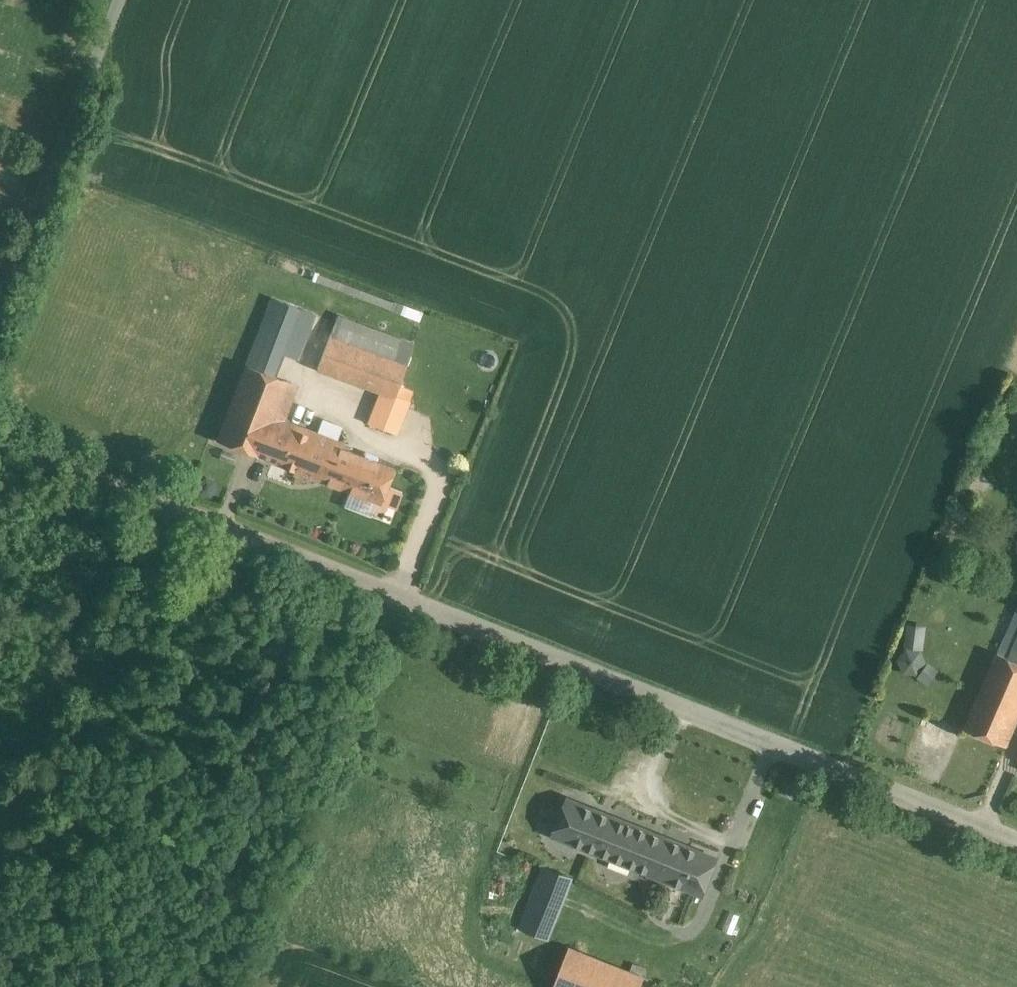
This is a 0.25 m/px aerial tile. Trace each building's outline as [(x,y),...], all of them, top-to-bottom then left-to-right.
[(278,296),(251,362),(277,373),(286,350),(304,357),(320,312),(278,296)] [(414,348),(337,318),(316,370),(379,395),(394,400),(395,396),(414,348)] [(251,362),(221,437),(315,476),(329,443),(340,447),(342,443),(288,421),(301,383),(277,373),(251,362)] [(394,400),(379,395),(369,420),(398,432),(410,402),(395,396),(394,400)] [(340,447),(329,443),(315,476),(349,490),(363,457),(340,447)] [(394,469),(363,457),(349,490),(380,502),(394,469)] [(908,622),(900,674),(933,679),(935,663),(922,660),(928,625),(908,622)] [(1013,655),(1000,649),(967,727),(1006,743),(1016,718),(1016,645),(1013,655)] [(639,828),(568,800),(555,834),(585,846),(626,862),(639,828)] [(684,846),(639,828),(626,862),(671,880),(684,846)] [(585,846),(555,834),(519,925),(550,937),(585,846)] [(715,858),(684,846),(671,880),(702,892),(715,858)] [(573,946),(557,986),(644,986),(648,976),(573,946)]
